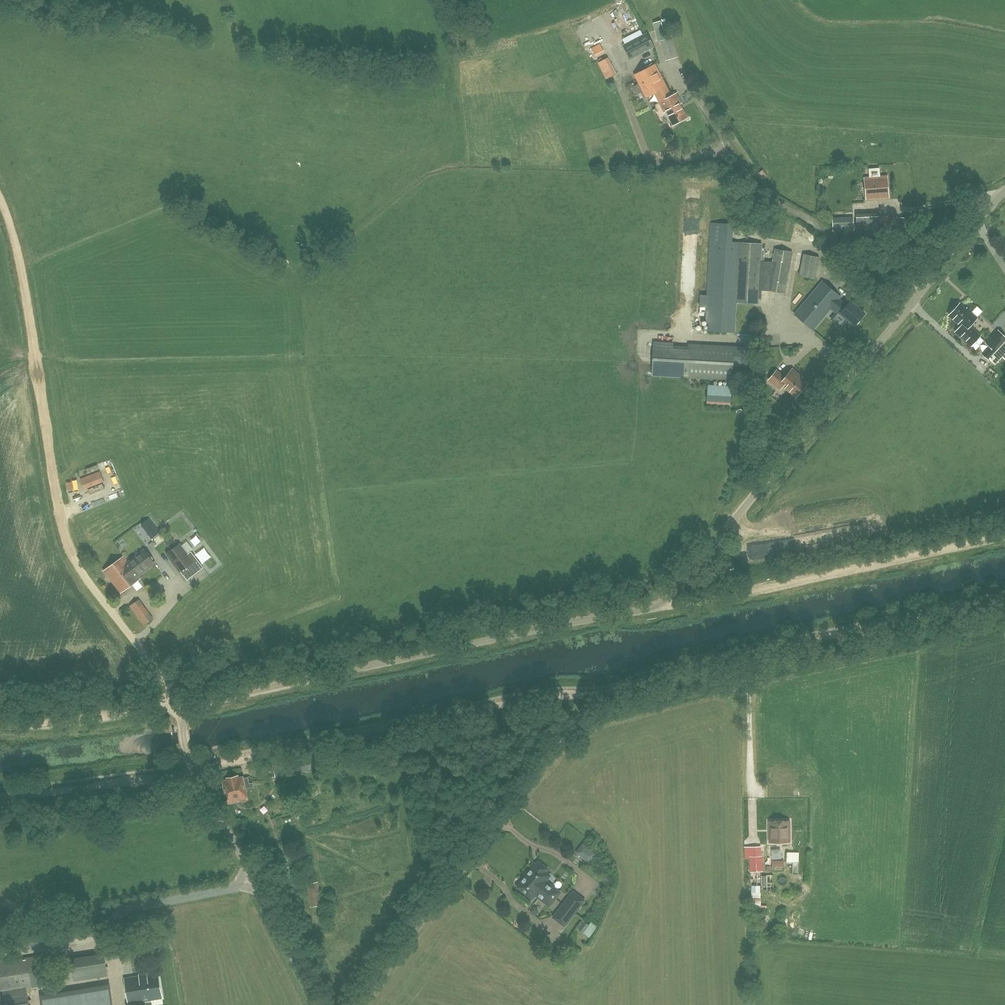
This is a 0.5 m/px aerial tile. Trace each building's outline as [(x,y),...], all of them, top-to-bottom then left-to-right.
[(665,40),(661,41),(666,60),(678,57),(673,38),(669,27),(662,29),(665,40)] [(647,34),(622,46),(630,61),(654,48),(647,34)] [(600,63),(608,80),(619,75),(611,58),(600,63)] [(654,92),(659,102),(671,96),(655,64),(635,75),(646,97),(654,92)] [(671,96),(659,102),(664,112),(665,111),(672,125),(687,118),(680,104),(681,103),(676,93),(671,96)] [(889,197),(887,176),(865,178),(866,199),(889,197)] [(853,218),(833,219),(833,229),(853,228),(853,218)] [(762,244),(740,243),(713,241),(708,331),(735,333),(736,303),(759,304),(759,299),(761,299),(761,289),(784,294),(792,252),(775,249),(772,264),(761,263),(762,244)] [(817,279),(821,258),(802,254),(799,276),(817,279)] [(855,325),(864,313),(850,301),(846,305),(839,299),(840,297),(822,281),(794,314),(813,330),(831,308),(847,321),(849,320),(855,325)] [(948,314),(960,325),(955,331),(970,345),(979,335),(968,326),(975,319),(959,303),(957,305),(955,305),(952,308),(952,310),(948,314)] [(987,358),(993,364),(1004,352),(1004,339),(1004,338),(997,331),(985,343),(988,346),(981,353),(987,359),(987,358)] [(732,380),(734,347),(690,345),(690,350),(673,349),(673,344),(654,343),(653,376),(732,380)] [(796,375),(797,373),(792,369),(785,377),(776,370),(769,379),(778,386),(781,383),(795,395),(806,383),(796,375)] [(731,405),(732,388),(708,386),(707,404),(731,405)] [(81,479),(84,489),(104,482),(100,471),(81,479)] [(159,533),(148,519),(141,524),(152,538),(159,533)] [(191,551),(187,555),(179,544),(167,554),(187,580),(203,567),(191,551)] [(128,562),(124,556),(104,571),(121,593),(141,578),(139,575),(155,563),(144,550),(128,562)] [(771,550),(747,551),(748,565),(772,563),(771,550)] [(133,605),(147,627),(156,621),(143,599),(133,605)] [(228,803),(246,800),(244,789),(254,787),(253,782),(250,783),(249,777),(242,778),(241,777),(237,778),(237,776),(235,777),(233,776),(229,777),(228,778),(225,779),(226,780),(223,780),(228,803)] [(769,821),(769,827),(769,842),(789,842),(789,821),(769,821)] [(585,845),(578,855),(591,864),(598,854),(585,845)] [(745,848),(745,873),(762,872),(761,847),(745,848)] [(792,872),(798,872),(798,853),(787,853),(787,867),(792,867),(792,872)] [(549,904),(554,898),(559,890),(547,881),(546,882),(544,880),(549,874),(544,870),(546,868),(546,866),(539,861),(537,862),(536,863),(534,862),(528,869),(529,870),(517,885),(531,896),(536,891),(538,893),(537,894),(549,904)] [(761,890),(775,890),(774,876),(761,876),(761,890)] [(310,907),(322,904),(322,902),(325,902),(323,894),(320,894),(318,882),(306,885),(310,907)] [(573,889),(553,916),(564,924),(584,899),(573,889)] [(537,904),(532,911),(540,917),(545,910),(537,904)] [(26,927),(29,946),(94,935),(91,916),(26,927)] [(589,925),(584,922),(578,930),(590,938),(598,927),(591,922),(589,925)] [(49,985),(48,973),(53,973),(52,966),(47,967),(45,955),(0,962),(0,992),(49,985)] [(74,981),(107,976),(104,956),(93,958),(93,959),(71,962),(74,981)] [(158,973),(125,978),(128,1003),(162,998),(158,973)] [(26,989),(1,993),(3,1004),(29,1004),(26,989)] [(48,1004),(113,1004),(111,995),(48,1004)]
